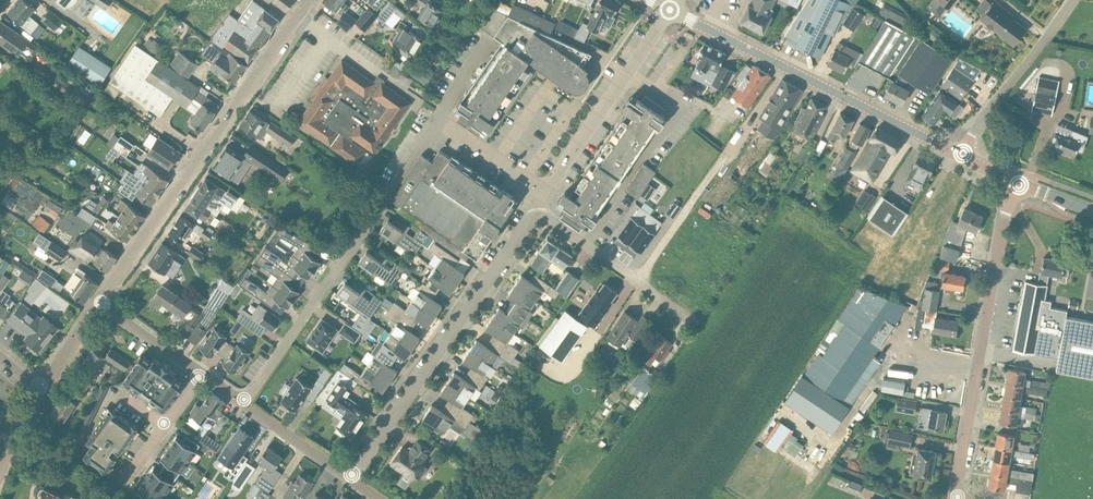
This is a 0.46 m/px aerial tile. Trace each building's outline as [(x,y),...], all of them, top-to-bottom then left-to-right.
[(29,15),(36,7),(26,0),(17,0),(7,12),(21,23),(21,24),(31,33),(39,23),(29,15)] [(56,1),(65,8),(66,7),(69,6),(72,4),(75,2),(76,0),(56,0),(56,1)] [(106,9),(111,0),(92,0),(106,9)] [(223,47),(225,44),(248,61),(258,48),(259,49),(272,31),(271,31),(257,20),(266,8),(254,0),(250,5),(239,20),(229,13),(210,40),(217,45),(218,44),(223,47)] [(287,10),(295,0),(274,0),(287,10)] [(356,20),(344,11),(348,7),(342,2),(343,0),(323,0),(342,15),(337,22),(349,30),(356,20)] [(368,1),(366,3),(375,10),(382,0),(366,0),(368,1)] [(377,18),(385,24),(395,12),(402,17),(405,14),(390,0),(389,0),(378,14),(379,15),(377,18)] [(415,1),(424,7),(418,17),(431,24),(436,27),(441,19),(436,16),(440,9),(429,2),(430,1),(429,0),(415,0),(415,1)] [(583,22),(578,29),(578,30),(574,36),(584,41),(590,29),(598,32),(604,21),(604,22),(608,14),(612,16),(613,14),(616,14),(618,11),(616,8),(621,0),(599,0),(595,8),(587,25),(583,22)] [(749,5),(748,4),(740,21),(763,32),(771,16),(768,14),(775,0),(751,0),(749,5)] [(784,34),(787,35),(786,37),(798,42),(796,45),(821,56),(832,34),(835,35),(850,4),(847,2),(842,0),(806,0),(784,34)] [(948,9),(956,0),(937,0),(948,9)] [(983,15),(981,18),(1013,44),(1026,28),(1012,16),(1013,14),(995,0),(992,4),(987,0),(982,0),(975,8),(983,15)] [(519,20),(524,9),(513,4),(508,15),(519,20)] [(368,6),(354,22),(365,31),(377,18),(379,15),(378,14),(368,6)] [(550,34),(539,29),(519,20),(508,15),(489,6),(476,24),(501,41),(528,60),(564,85),(572,90),(573,91),(575,91),(577,91),(578,91),(580,90),(582,90),(584,88),(585,87),(586,86),(587,85),(588,83),(588,81),(588,79),(588,77),(588,75),(587,74),(586,72),(584,71),(584,70),(585,68),(583,66),(591,54),(550,34)] [(864,14),(853,7),(843,24),(854,30),(864,14)] [(257,20),(271,31),(273,28),(275,28),(277,25),(276,23),(280,19),(266,8),(257,20)] [(49,9),(41,19),(55,31),(57,28),(61,32),(66,25),(62,22),(63,21),(49,9)] [(539,29),(544,18),(524,9),(519,20),(539,29)] [(539,29),(550,34),(555,24),(544,18),(539,29)] [(883,73),(885,74),(893,78),(894,79),(921,38),(915,35),(885,19),(859,60),(883,73)] [(918,19),(912,25),(920,32),(926,25),(918,19)] [(1,20),(0,22),(0,42),(10,49),(14,44),(21,49),(19,52),(29,58),(37,46),(1,20)] [(574,36),(578,30),(578,29),(559,20),(556,27),(574,36)] [(413,53),(423,38),(427,31),(419,26),(414,22),(411,28),(402,22),(397,29),(399,30),(393,40),(401,45),(413,53)] [(930,26),(924,33),(936,42),(942,35),(930,26)] [(149,37),(143,45),(155,54),(162,45),(154,39),(153,41),(149,37)] [(894,79),(893,78),(885,94),(894,98),(893,100),(899,102),(899,101),(902,102),(908,90),(904,87),(909,80),(930,94),(953,58),(921,38),(894,79)] [(217,45),(210,40),(200,54),(213,63),(210,68),(219,74),(220,72),(235,82),(247,65),(223,47),(218,44),(217,45)] [(528,60),(501,41),(457,106),(462,110),(457,117),(479,132),(481,129),(486,132),(529,69),(524,66),(528,60)] [(851,56),(843,52),(846,45),(838,41),(827,64),(843,71),(851,56)] [(722,66),(719,65),(725,53),(705,43),(698,58),(700,59),(697,65),(707,70),(704,75),(715,80),(713,84),(725,89),(735,74),(732,73),(733,71),(722,65),(722,66)] [(158,59),(136,44),(104,91),(115,98),(121,88),(160,114),(172,97),(186,107),(190,100),(200,107),(191,121),(203,129),(220,105),(206,96),(209,91),(200,85),(199,86),(159,58),(158,59)] [(79,45),(66,64),(99,86),(112,66),(79,45)] [(179,50),(170,64),(188,77),(198,63),(179,50)] [(402,70),(388,59),(382,67),(397,77),(402,70)] [(374,82),(342,60),(329,78),(326,76),(308,100),(312,103),(304,114),(303,113),(297,121),(333,147),(332,148),(356,165),(369,147),(376,152),(411,103),(383,83),(385,81),(378,76),(374,82)] [(957,101),(946,93),(948,91),(960,100),(978,74),(958,60),(938,88),(940,89),(922,115),(934,123),(944,109),(949,113),(957,101)] [(420,61),(411,74),(426,85),(435,72),(420,61)] [(731,95),(732,96),(748,107),(771,76),(754,64),(734,92),(731,95)] [(1039,75),(1031,110),(1051,115),(1059,80),(1039,75)] [(803,90),(782,79),(759,116),(777,127),(778,125),(781,126),(803,90)] [(731,95),(734,92),(727,86),(722,94),(729,99),(732,96),(731,95)] [(580,231),(584,224),(587,227),(590,223),(592,225),(597,218),(594,217),(657,126),(659,128),(664,121),(661,119),(664,116),(661,114),(665,107),(645,93),(640,100),(637,97),(635,101),(630,97),(622,108),(628,111),(570,195),(565,191),(558,201),(563,205),(561,208),(564,211),(560,217),(580,231)] [(803,106),(794,124),(797,126),(795,130),(811,138),(824,114),(821,113),(826,105),(812,98),(807,108),(803,106)] [(250,110),(240,125),(261,139),(266,131),(277,138),(277,137),(290,146),(296,138),(271,121),(270,123),(250,110)] [(840,112),(831,129),(827,138),(835,142),(840,133),(845,136),(854,119),(840,112)] [(1007,112),(1004,118),(1012,122),(1015,116),(1007,112)] [(67,142),(79,124),(73,120),(61,138),(67,142)] [(852,138),(849,145),(856,149),(860,142),(862,144),(871,128),(860,122),(852,138)] [(1053,132),(1054,132),(1048,147),(1056,150),(1058,147),(1074,154),(1076,149),(1081,152),(1088,136),(1057,123),(1053,132)] [(873,183),(891,151),(895,153),(902,139),(877,126),(852,172),(873,183)] [(32,139),(24,133),(3,163),(11,169),(32,139)] [(117,142),(130,150),(134,144),(121,135),(119,137),(114,133),(107,142),(113,147),(117,142)] [(743,159),(734,152),(731,156),(748,169),(769,143),(757,134),(741,154),(745,157),(743,159)] [(170,167),(181,152),(159,136),(148,152),(170,167)] [(117,142),(113,147),(126,156),(130,150),(117,142)] [(243,157),(251,163),(257,167),(259,164),(282,180),(288,170),(251,145),(244,155),(243,157)] [(251,163),(243,157),(226,146),(213,166),(230,178),(236,169),(243,174),(251,163)] [(840,181),(847,169),(856,153),(846,147),(836,163),(838,164),(831,176),(840,181)] [(803,148),(796,158),(803,162),(809,153),(803,148)] [(429,235),(434,239),(464,260),(469,253),(477,258),(490,239),(493,241),(503,227),(500,225),(515,204),(512,202),(515,197),(452,154),(450,157),(440,150),(432,161),(422,154),(392,200),(401,206),(397,213),(429,235)] [(768,151),(756,168),(766,175),(779,159),(768,151)] [(279,153),(275,159),(285,166),(289,160),(279,153)] [(922,189),(925,184),(936,162),(920,154),(906,181),(922,189)] [(651,178),(656,172),(643,163),(625,190),(637,199),(643,191),(651,178)] [(94,164),(89,173),(101,180),(106,171),(94,164)] [(131,172),(160,192),(169,179),(148,165),(144,171),(148,174),(144,180),(132,172),(131,172)] [(160,192),(131,172),(119,190),(132,199),(135,193),(152,205),(160,192)] [(227,192),(218,186),(218,185),(206,177),(197,189),(194,194),(193,196),(201,201),(200,202),(206,205),(204,207),(216,215),(224,203),(232,208),(237,200),(236,199),(241,192),(231,185),(227,192)] [(651,178),(643,191),(650,196),(659,184),(651,178)] [(865,188),(855,203),(867,211),(877,197),(865,188)] [(894,234),(909,212),(882,193),(867,216),(894,234)] [(98,202),(106,207),(110,200),(103,195),(98,202)] [(198,216),(208,222),(211,224),(216,215),(204,207),(206,205),(200,202),(201,201),(193,196),(185,208),(198,216)] [(669,209),(676,214),(685,202),(678,197),(669,209)] [(50,199),(44,208),(56,216),(62,207),(50,199)] [(119,216),(136,228),(145,215),(123,200),(119,206),(124,209),(119,216)] [(101,214),(106,207),(98,202),(94,209),(101,214)] [(979,223),(982,216),(964,208),(958,222),(953,220),(948,231),(949,232),(941,250),(939,256),(956,261),(960,249),(959,249),(966,226),(978,232),(982,224),(979,223)] [(87,212),(83,218),(93,224),(97,218),(87,212)] [(619,235),(630,243),(646,221),(635,213),(619,235)] [(39,214),(32,224),(44,232),(51,223),(39,214)] [(279,220),(271,215),(266,221),(274,227),(279,220)] [(136,228),(119,216),(115,223),(110,219),(106,225),(128,240),(136,228)] [(195,221),(193,224),(180,216),(168,234),(182,243),(192,228),(200,234),(208,239),(213,233),(204,227),(195,221)] [(414,255),(428,235),(419,229),(413,237),(406,232),(410,227),(397,217),(393,223),(388,220),(380,231),(414,255)] [(646,221),(630,243),(641,252),(658,230),(646,221)] [(315,270),(315,269),(317,267),(317,266),(320,262),(309,254),(314,246),(315,245),(284,228),(281,226),(280,226),(278,230),(275,233),(275,234),(276,234),(297,249),(293,255),(315,270)] [(91,257),(97,260),(95,262),(107,270),(117,257),(104,248),(103,250),(98,247),(103,240),(90,230),(82,242),(77,239),(69,250),(88,262),(91,257)] [(39,233),(34,241),(40,245),(45,249),(45,250),(61,261),(67,250),(52,240),(51,241),(45,237),(39,233)] [(428,248),(434,239),(429,235),(422,244),(428,248)] [(547,237),(538,250),(539,250),(530,263),(543,272),(551,260),(564,268),(573,255),(560,247),(560,246),(547,237)] [(162,243),(149,263),(165,274),(173,262),(178,265),(183,257),(162,243)] [(435,268),(457,283),(464,273),(455,266),(459,260),(435,243),(430,250),(441,258),(435,268)] [(193,244),(187,252),(198,260),(204,252),(193,244)] [(287,263),(266,247),(265,247),(260,254),(261,255),(292,277),(293,276),(297,270),(297,271),(308,278),(309,277),(311,274),(312,274),(313,273),(315,270),(293,255),(287,262),(287,263)] [(389,258),(375,249),(371,254),(366,251),(358,262),(393,286),(404,269),(396,263),(392,268),(385,263),(389,258)] [(294,300),(294,299),(296,296),(299,291),(288,283),(292,277),(261,255),(260,254),(256,261),(277,276),(272,284),(272,285),(294,300)] [(410,259),(405,255),(402,260),(407,264),(410,259)] [(1069,269),(1063,268),(1064,260),(1044,256),(1041,272),(1040,271),(1038,282),(1025,280),(1012,350),(1057,358),(1055,369),(1092,376),(1092,321),(1065,316),(1067,309),(1049,306),(1051,300),(1044,299),(1047,284),(1046,284),(1049,273),(1067,276),(1069,269)] [(937,258),(936,269),(948,271),(950,260),(937,258)] [(415,268),(409,263),(404,269),(410,274),(415,268)] [(21,275),(31,283),(37,275),(27,267),(21,275)] [(74,273),(81,278),(71,293),(85,302),(98,283),(85,274),(86,272),(78,267),(74,273)] [(420,282),(436,293),(440,287),(450,294),(457,283),(435,268),(428,278),(425,275),(420,282)] [(568,270),(555,288),(567,296),(579,278),(568,270)] [(954,292),(955,287),(963,289),(965,275),(944,272),(942,285),(946,286),(945,291),(954,292)] [(42,281),(52,288),(57,280),(47,274),(42,281)] [(531,281),(521,275),(514,285),(536,300),(543,291),(555,299),(559,292),(535,275),(531,281)] [(266,292),(246,278),(245,277),(244,277),(239,284),(271,307),(272,306),(276,300),(277,300),(287,308),(288,307),(290,303),(291,304),(294,300),(272,285),(272,284),(266,292)] [(367,289),(364,287),(354,280),(350,286),(344,282),(336,293),(347,300),(344,303),(349,307),(351,303),(371,317),(383,300),(374,294),(370,299),(363,294),(367,289)] [(926,308),(936,310),(940,289),(937,289),(938,282),(927,280),(926,287),(924,287),(923,299),(920,298),(917,306),(921,307),(926,308)] [(367,289),(371,292),(374,287),(367,282),(364,287),(367,289)] [(412,300),(435,316),(442,305),(432,299),(436,293),(420,282),(416,288),(419,290),(412,300)] [(608,309),(606,307),(617,292),(604,283),(593,298),(591,297),(579,314),(595,326),(608,309)] [(191,305),(162,285),(150,303),(158,309),(163,302),(183,316),(188,309),(194,314),(188,322),(181,333),(187,336),(190,338),(197,343),(206,330),(205,329),(216,313),(205,306),(202,312),(191,305)] [(512,308),(528,319),(533,312),(530,310),(536,300),(514,285),(507,295),(512,299),(508,305),(512,308)] [(804,374),(850,405),(880,361),(873,356),(880,346),(879,346),(894,324),(895,324),(908,305),(863,287),(861,285),(824,338),(830,343),(822,354),(819,352),(804,374)] [(10,309),(9,308),(14,301),(9,297),(11,295),(3,289),(0,293),(0,322),(10,309)] [(216,313),(227,296),(216,289),(205,306),(216,313)] [(1069,299),(1068,306),(1077,308),(1078,301),(1069,299)] [(390,309),(414,325),(418,320),(427,326),(435,316),(412,300),(405,310),(394,302),(390,309)] [(23,303),(9,319),(27,335),(25,337),(40,349),(58,327),(44,316),(41,318),(23,303)] [(281,318),(259,304),(252,314),(243,308),(237,318),(261,335),(265,328),(264,328),(266,325),(273,330),(281,318)] [(528,319),(512,308),(508,305),(504,311),(499,307),(492,317),(514,333),(521,323),(524,325),(528,319)] [(944,318),(936,316),(937,310),(936,310),(926,308),(924,322),(923,322),(922,326),(933,327),(933,330),(955,334),(958,320),(949,319),(949,316),(944,315),(944,318)] [(390,333),(412,348),(419,338),(410,331),(414,325),(390,309),(385,315),(397,323),(390,333)] [(539,345),(562,361),(588,325),(565,309),(539,345)] [(624,310),(607,336),(620,345),(637,319),(624,310)] [(643,314),(629,336),(636,340),(650,319),(643,314)] [(514,333),(492,317),(484,328),(494,334),(490,340),(514,357),(519,351),(507,343),(514,333)] [(337,330),(321,319),(307,341),(308,342),(307,344),(313,348),(314,346),(322,352),(337,330)] [(345,321),(338,332),(354,343),(361,333),(345,321)] [(224,339),(227,335),(215,327),(208,336),(206,335),(199,344),(202,346),(200,348),(210,354),(214,349),(223,356),(231,344),(224,339)] [(399,355),(400,355),(405,358),(412,348),(390,333),(383,342),(380,340),(375,347),(395,360),(399,355)] [(650,365),(657,355),(663,359),(670,350),(667,349),(672,343),(658,333),(647,347),(650,350),(642,360),(650,365)] [(514,357),(490,340),(486,346),(476,339),(469,350),(492,365),(499,356),(510,363),(514,357)] [(888,346),(911,356),(914,349),(891,339),(888,346)] [(249,351),(238,343),(235,347),(231,344),(223,356),(229,360),(225,365),(235,372),(236,370),(238,372),(245,362),(242,361),(249,351)] [(390,381),(397,370),(391,366),(395,360),(375,347),(371,353),(374,355),(367,365),(390,381)] [(131,361),(110,348),(105,356),(92,348),(82,364),(95,372),(100,364),(108,369),(112,363),(124,371),(131,361)] [(492,365),(469,350),(462,360),(472,367),(467,373),(484,384),(488,377),(485,375),(492,365)] [(151,361),(141,354),(136,361),(137,362),(123,381),(130,386),(131,384),(140,392),(141,391),(149,397),(148,397),(158,404),(158,405),(165,410),(178,391),(179,391),(184,384),(173,377),(176,373),(169,368),(170,368),(161,362),(154,358),(151,361)] [(390,381),(367,365),(361,375),(343,363),(338,369),(369,390),(373,384),(383,391),(390,381)] [(595,369),(587,364),(584,369),(592,374),(595,369)] [(633,382),(629,388),(637,395),(630,404),(635,408),(642,400),(641,400),(647,391),(648,392),(655,383),(653,381),(657,376),(645,366),(632,381),(633,382)] [(1040,387),(1041,381),(1024,378),(1025,371),(1009,368),(1007,381),(1023,384),(1040,387)] [(332,373),(325,369),(323,372),(330,377),(332,373)] [(616,371),(608,383),(611,385),(616,377),(618,378),(620,374),(616,371)] [(484,384),(467,373),(463,378),(454,372),(447,382),(469,398),(476,388),(479,390),(484,384)] [(91,382),(79,374),(71,386),(83,394),(91,382)] [(359,405),(346,396),(352,388),(332,375),(316,399),(323,404),(326,399),(338,408),(338,407),(346,412),(336,426),(338,427),(335,431),(342,436),(344,432),(351,436),(367,414),(357,408),(359,405)] [(311,386),(297,376),(281,401),(295,411),(306,395),(312,400),(320,388),(313,383),(311,386)] [(908,392),(909,380),(886,377),(885,389),(908,392)] [(1023,384),(1007,381),(1004,394),(1020,397),(1022,391),(1046,395),(1047,388),(1040,387),(1023,384)] [(469,398),(447,382),(440,393),(449,399),(445,405),(482,430),(470,421),(474,415),(463,408),(469,398)] [(209,413),(216,419),(222,411),(220,410),(226,402),(211,391),(200,406),(196,403),(188,413),(202,423),(209,413)] [(61,425),(64,420),(76,403),(62,393),(50,411),(58,416),(55,421),(61,425)] [(1020,397),(1004,394),(1002,408),(1036,413),(1036,408),(1019,405),(1020,397)] [(899,396),(896,410),(915,414),(917,400),(899,396)] [(85,416),(91,419),(97,407),(91,404),(85,416)] [(454,420),(464,428),(462,432),(476,441),(482,430),(445,405),(441,411),(432,404),(422,418),(426,421),(424,423),(438,433),(440,430),(445,433),(454,420)] [(943,429),(946,411),(922,407),(920,417),(925,418),(924,425),(928,426),(943,429)] [(131,423),(117,413),(118,413),(111,408),(86,441),(92,445),(84,456),(91,461),(91,460),(100,466),(99,467),(106,472),(116,457),(120,451),(120,452),(138,427),(131,422),(131,423)] [(1036,413),(1002,408),(999,421),(1016,424),(1017,417),(1024,418),(1040,420),(1041,414),(1036,413)] [(858,410),(854,415),(859,420),(863,414),(858,410)] [(302,424),(298,429),(306,434),(309,429),(302,424)] [(235,474),(247,457),(242,453),(253,436),(240,427),(219,458),(231,466),(228,470),(235,474)] [(886,431),(884,440),(887,441),(887,442),(910,447),(913,433),(889,428),(889,432),(886,431)] [(205,432),(199,440),(216,452),(222,444),(205,432)] [(1011,449),(1014,435),(998,432),(995,446),(1011,449)] [(792,433),(782,447),(795,456),(803,444),(796,439),(798,437),(792,433)] [(168,447),(189,462),(197,451),(196,451),(200,445),(187,435),(182,441),(176,436),(168,447)] [(410,447),(407,448),(406,450),(402,447),(391,464),(413,479),(415,476),(419,479),(426,468),(422,465),(424,462),(422,461),(430,450),(417,441),(412,449),(410,447)] [(1019,443),(1018,450),(1029,452),(1030,445),(1019,443)] [(261,475),(274,484),(282,473),(274,468),(282,456),(267,446),(259,459),(268,465),(261,475)] [(1011,449),(995,446),(993,459),(1009,462),(1010,455),(1033,459),(1034,453),(1032,452),(1031,452),(1029,452),(1018,450),(1011,449)] [(163,467),(177,477),(180,472),(181,472),(189,462),(168,447),(161,458),(167,462),(163,467)] [(935,450),(918,447),(917,455),(913,455),(911,465),(915,466),(913,475),(930,478),(935,450)] [(991,472),(1032,480),(1034,472),(1008,468),(1009,462),(993,459),(991,472)] [(255,467),(246,461),(230,484),(239,490),(255,467)] [(145,479),(166,494),(174,483),(173,482),(177,477),(163,467),(159,473),(153,468),(145,479)] [(1032,480),(991,472),(988,485),(1005,488),(1006,482),(1017,484),(1016,491),(1030,493),(1032,480)] [(300,473),(295,482),(291,480),(282,496),(288,498),(295,498),(299,493),(305,496),(313,481),(312,480),(314,478),(313,476),(309,474),(308,475),(306,477),(300,473)] [(269,492),(274,484),(261,475),(255,484),(269,492)] [(166,494),(145,479),(138,490),(144,494),(140,498),(162,498),(166,494)] [(850,479),(846,489),(858,495),(862,484),(850,479)] [(45,485),(43,488),(40,489),(39,492),(40,495),(39,496),(41,497),(40,498),(78,498),(66,492),(64,495),(45,485)]
